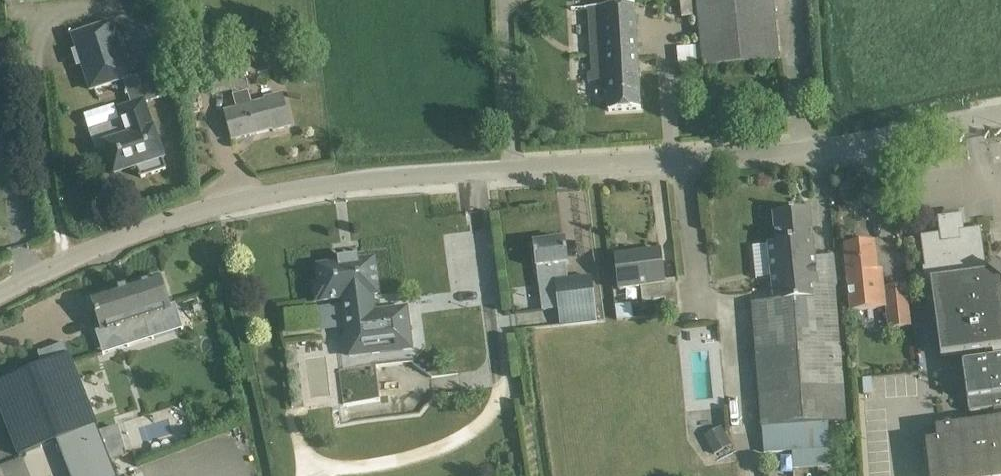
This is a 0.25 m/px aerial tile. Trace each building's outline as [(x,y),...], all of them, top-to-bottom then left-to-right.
[(773,0),(680,0),(682,17),(697,16),(701,67),(779,61),(773,0)] [(641,109),(636,34),(635,7),(584,10),(587,75),(605,74),(607,111),(641,109)] [(162,158),(153,129),(144,104),(174,94),(165,68),(132,79),(112,22),(71,36),(76,50),(71,52),(77,68),(81,67),(89,92),(123,81),(131,103),(116,108),(120,122),(89,132),(96,152),(106,148),(114,172),(137,164),(141,177),(166,169),(162,158)] [(265,101),(251,105),(238,55),(203,64),(212,97),(233,91),(234,95),(233,95),(236,109),(224,112),(232,141),(272,130),(273,132),(290,127),(281,94),(264,99),(265,101)] [(768,245),(752,246),(755,279),(772,277),(773,292),(772,293),(773,302),(752,303),(761,429),(763,452),(793,450),(829,447),(828,424),(847,423),(836,286),(833,257),(816,259),(810,210),(774,214),(777,244),(768,245)] [(946,217),(937,218),(939,234),(920,237),(927,283),(930,283),(941,357),(985,351),(986,361),(962,365),(969,413),(993,410),(995,421),(936,430),(937,442),(925,443),(930,475),(1000,475),(1000,359),(993,360),(992,350),(1000,348),(1000,271),(996,266),(990,273),(986,274),(980,229),(962,231),(961,221),(947,223),(946,217)] [(534,244),(537,268),(539,284),(555,282),(559,312),(595,308),(591,277),(568,280),(566,264),(568,264),(565,240),(534,244)] [(844,246),(851,311),(886,307),(882,271),(876,271),(874,250),(876,250),(875,243),(844,246)] [(619,290),(640,287),(642,304),(665,301),(666,311),(678,309),(675,281),(663,282),(659,251),(615,256),(619,290)] [(357,263),(357,259),(340,261),(340,265),(318,267),(320,284),(316,285),(314,287),(316,300),(318,302),(342,299),(349,357),(411,349),(406,309),(374,313),(372,295),(378,294),(373,261),(357,263)] [(160,277),(92,298),(103,332),(129,323),(145,318),(152,339),(155,338),(177,331),(183,329),(175,305),(170,307),(160,277)] [(0,382),(0,411),(18,456),(55,442),(96,425),(97,425),(70,354),(65,343),(38,354),(42,365),(0,382)] [(312,405),(340,404),(339,362),(325,362),(326,377),(311,378),(312,405)] [(343,405),(380,401),(376,366),(340,370),(343,405)] [(96,425),(55,442),(68,475),(116,475),(96,425)] [(720,428),(703,437),(713,455),(730,446),(720,428)] [(829,447),(793,450),(794,469),(819,468),(830,467),(829,447)]
